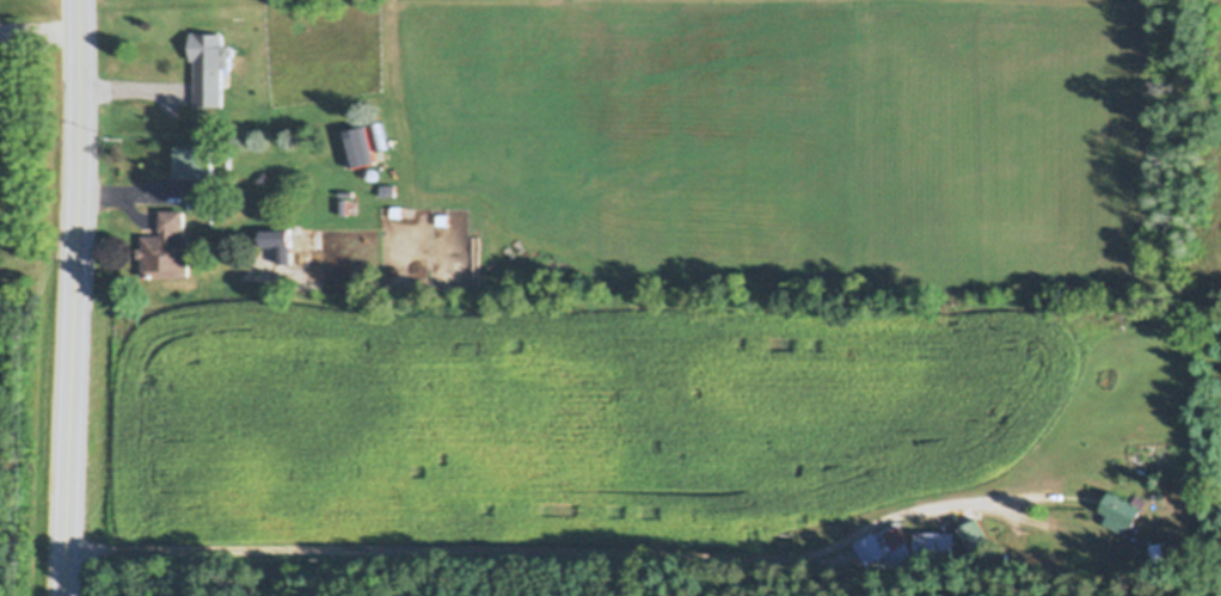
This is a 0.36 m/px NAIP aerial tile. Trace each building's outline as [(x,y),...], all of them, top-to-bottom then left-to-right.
[(191,33),(223,36),(223,49),(231,49),(234,51),(234,56),(231,60),(231,72),(223,70),(222,107),(195,106),(196,61),(191,61),(191,33)] [(369,125),(382,122),(388,148),(378,150),(369,125)] [(337,133),(366,128),(375,164),(351,170),(345,146),(340,147),(337,133)] [(174,147),(213,147),(213,179),(176,180),(174,147)] [(369,179),(367,178),(367,177),(366,176),(366,173),(366,172),(367,171),(368,168),(369,168),(370,167),(372,167),(374,167),(375,168),(376,171),(378,171),(378,173),(378,176),(378,177),(376,178),(375,179),(374,179),(372,179),(370,179),(369,179)] [(380,184),(394,184),(394,196),(380,196),(380,184)] [(391,207),(401,207),(401,217),(391,217),(391,207)] [(160,211),(184,211),(184,232),(174,232),(174,238),(189,238),(189,278),(142,278),(142,258),(139,258),(139,250),(142,250),(142,236),(162,236),(162,232),(160,232),(160,211)] [(262,233),(290,233),(290,247),(290,264),(289,265),(281,266),(280,265),(280,247),(262,247),(262,233)] [(1103,516),(1112,498),(1118,502),(1119,499),(1123,502),(1122,504),(1128,506),(1129,505),(1133,508),(1137,497),(1148,504),(1143,515),(1145,516),(1134,534),(1131,532),(1127,540),(1106,527),(1111,521),(1103,516)] [(959,532),(978,520),(993,542),(975,555),(959,532)] [(859,552),(859,553),(858,555),(857,555),(855,555),(854,554),(853,553),(853,551),(854,549),(855,549),(858,549),(881,536),(878,533),(900,521),(910,542),(916,567),(878,567),(871,571),(859,552)] [(918,535),(956,535),(956,564),(918,564),(918,535)] [(1151,549),(1155,549),(1155,551),(1164,547),(1166,560),(1158,564),(1158,561),(1154,563),(1151,549)]
